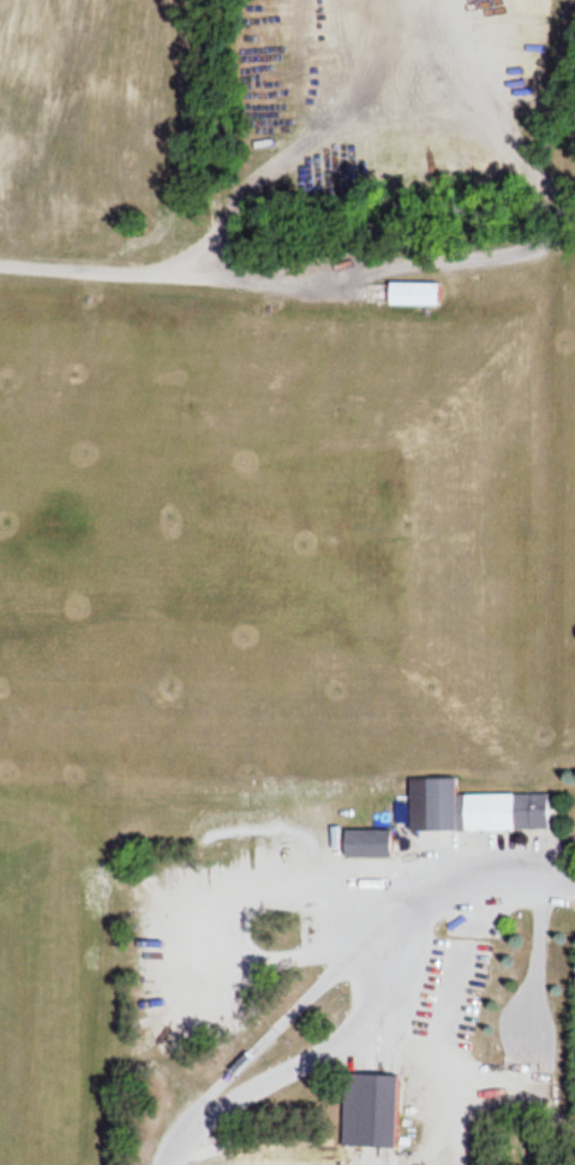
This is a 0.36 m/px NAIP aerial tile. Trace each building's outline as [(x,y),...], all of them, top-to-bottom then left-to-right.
[(388,279),(388,295),(388,302),(436,302),(436,279),(388,279)] [(406,772),(406,826),(546,825),(546,789),(454,790),(454,772),(406,772)] [(345,824),(345,850),(390,851),(390,825),(345,824)] [(341,1066),(340,1141),(395,1142),(396,1068),(341,1066)]
